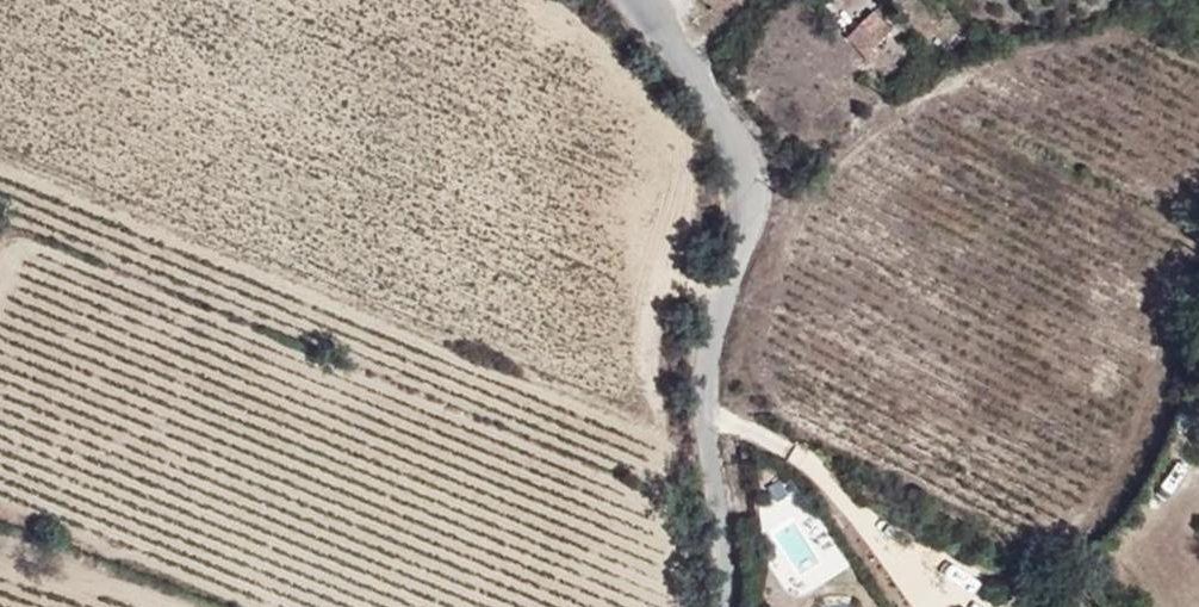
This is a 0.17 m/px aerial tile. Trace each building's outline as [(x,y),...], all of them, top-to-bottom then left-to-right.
[(866,16),(841,43),(862,68),(873,59),(865,53),(885,34),(866,16)]
